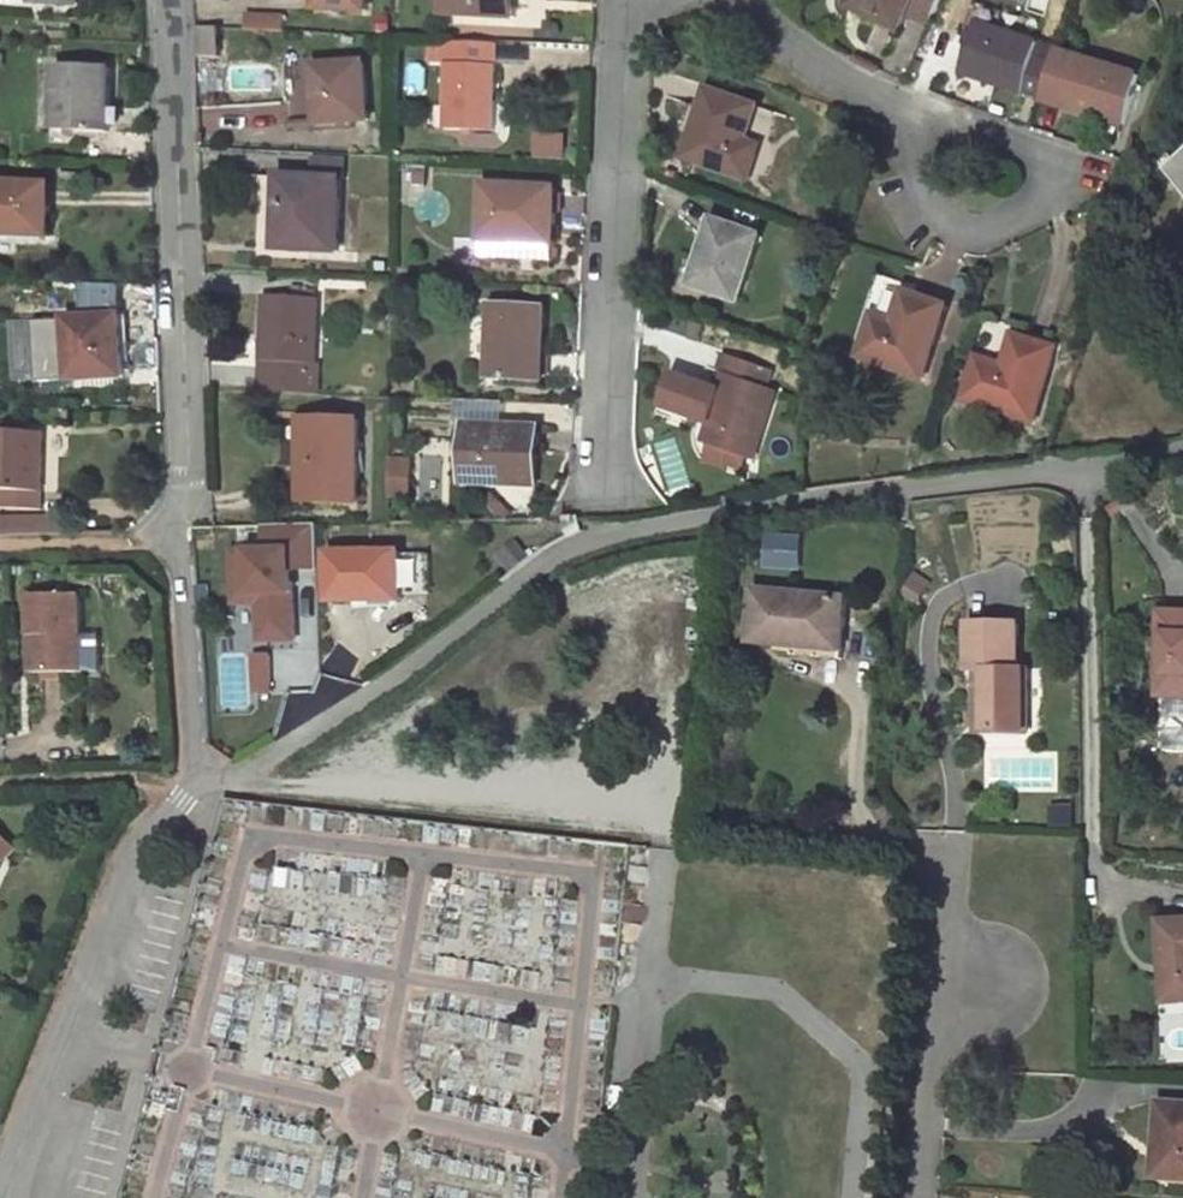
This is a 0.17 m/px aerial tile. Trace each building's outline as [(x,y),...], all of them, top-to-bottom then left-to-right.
[(319,8),(367,10),(368,0),(320,0),(319,8)] [(518,0),(446,0),(446,14),(517,17),(518,0)] [(878,12),(876,17),(900,29),(914,0),(854,0),(878,12)] [(275,15),(247,14),(246,29),(274,30),(275,15)] [(286,16),(275,15),(274,30),(285,31),(286,16)] [(1058,50),(978,22),(962,71),(1042,98),(1058,50)] [(221,28),(196,27),(197,56),(222,57),(221,28)] [(500,44),(449,42),(449,44),(448,63),(447,63),(444,129),(496,131),(500,44)] [(449,44),(431,43),(430,62),(447,63),(448,63),(449,44)] [(1143,76),(1058,50),(1042,98),(1128,125),(1143,76)] [(366,63),(316,66),(320,123),(369,119),(366,63)] [(109,132),(111,67),(60,65),(60,82),(59,114),(59,130),(109,132)] [(60,82),(51,81),(50,113),(59,114),(60,82)] [(747,141),(759,106),(710,90),(686,157),(750,179),(759,153),(744,148),(747,141)] [(533,160),(567,161),(568,134),(534,134),(533,160)] [(759,153),(762,146),(747,141),(744,148),(759,153)] [(343,160),(315,158),(314,178),(342,179),(343,160)] [(285,206),(279,206),(277,248),(338,251),(342,179),(314,178),(287,176),(285,206)] [(52,185),(0,182),(0,234),(50,235),(52,185)] [(558,188),(487,185),(484,239),(483,253),(555,257),(555,243),(558,188)] [(739,300),(762,235),(715,219),(692,284),(739,300)] [(925,377),(949,306),(908,292),(896,326),(875,319),(862,356),(925,377)] [(304,297),(267,295),(264,361),(269,361),(268,367),(263,367),(262,391),(313,393),(315,370),(319,298),(304,297)] [(542,380),(546,307),(494,305),(493,333),(497,333),(495,377),(542,380)] [(125,376),(121,316),(69,319),(72,379),(125,376)] [(980,357),(967,399),(1035,421),(1059,348),(1018,335),(1008,366),(980,357)] [(713,387),(677,375),(667,406),(712,421),(704,442),(711,445),(747,457),(753,459),(777,390),(769,387),(775,370),(726,353),(720,370),(728,373),(722,391),(719,401),(710,398),(713,387)] [(719,401),(722,391),(713,387),(710,398),(719,401)] [(359,501),(360,420),(305,419),(303,500),(359,501)] [(538,475),(540,428),(467,425),(464,481),(512,483),(513,473),(538,475)] [(0,430),(0,507),(42,509),(45,431),(17,430),(6,430),(0,430)] [(747,457),(711,445),(708,454),(743,466),(747,457)] [(410,460),(390,459),(389,495),(410,495),(410,460)] [(538,484),(538,475),(513,473),(512,483),(538,484)] [(48,518),(4,517),(5,536),(48,535),(48,518)] [(580,518),(566,518),(570,537),(583,530),(580,518)] [(295,639),(294,569),(320,569),(319,524),(268,525),(268,550),(236,551),(236,594),(261,593),(261,602),(261,640),(295,639)] [(806,573),(807,537),(769,536),(769,572),(806,573)] [(401,555),(401,552),(332,553),(333,599),(375,599),(375,596),(402,596),(402,594),(401,555)] [(401,555),(402,594),(431,593),(430,554),(401,555)] [(35,575),(34,566),(15,567),(16,576),(35,575)] [(932,583),(917,572),(912,580),(927,590),(932,583)] [(927,590),(912,580),(905,590),(920,600),(927,590)] [(210,585),(197,586),(198,605),(212,604),(210,585)] [(758,591),(753,641),(794,645),(843,650),(848,599),(758,591)] [(261,593),(236,594),(236,602),(261,602),(261,593)] [(82,634),(81,594),(32,595),(33,635),(40,634),(41,672),(82,670),(82,634)] [(1162,612),(1159,696),(1182,697),(1182,612),(1162,612)] [(1020,624),(972,624),(972,670),(979,670),(988,670),(988,733),(1029,733),(1029,669),(1020,669),(1020,624)] [(100,670),(99,634),(82,634),(82,670),(100,670)] [(843,650),(794,645),(793,654),(842,658),(843,650)] [(269,657),(254,658),(256,691),(272,690),(269,657)] [(988,670),(979,670),(979,733),(988,733),(988,670)] [(1131,795),(1120,795),(1119,805),(1131,806),(1131,795)] [(1073,809),(1053,809),(1053,827),(1073,825),(1073,809)] [(2,863),(16,849),(0,834),(0,862),(2,863)] [(1160,921),(1162,965),(1165,965),(1166,973),(1163,973),(1164,1002),(1182,1001),(1182,920),(1160,921)] [(1161,1102),(1157,1153),(1167,1154),(1165,1179),(1182,1180),(1182,1104),(1161,1102)] [(1167,1154),(1157,1153),(1155,1178),(1165,1179),(1167,1154)]
